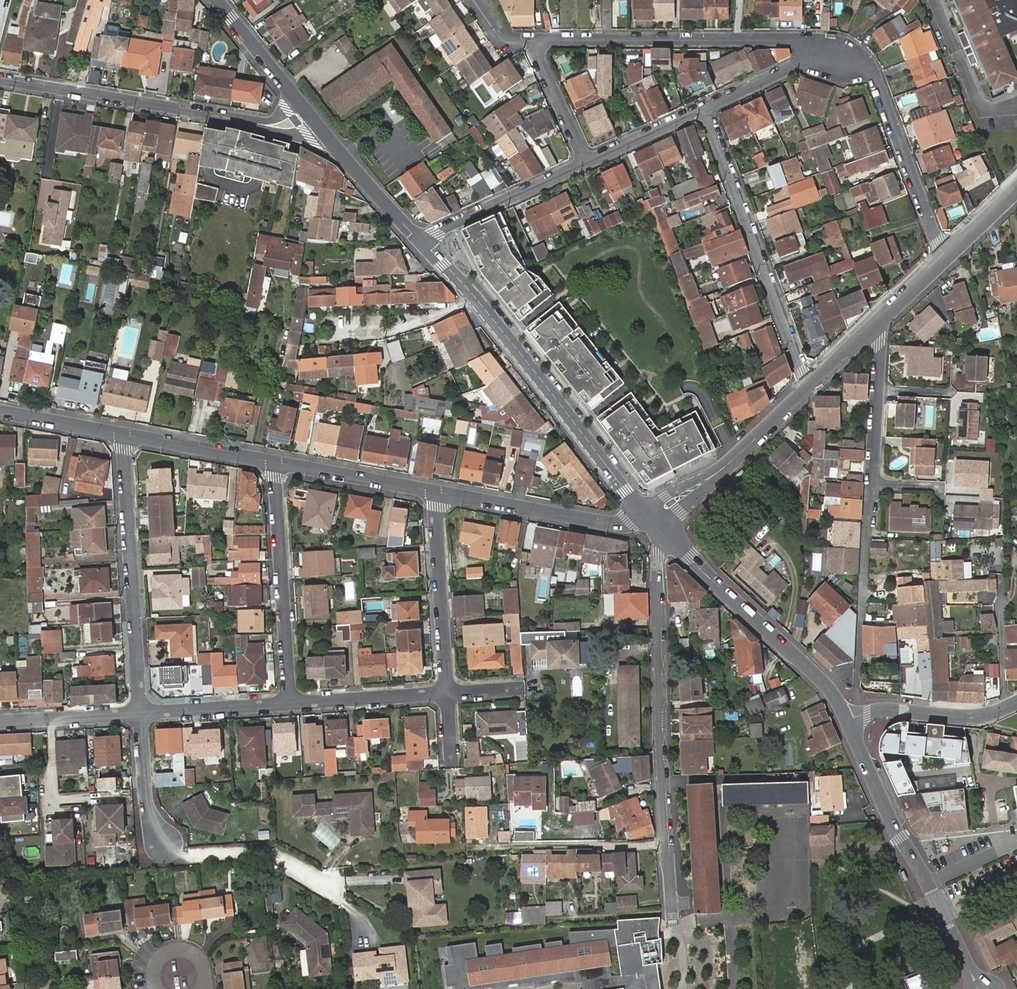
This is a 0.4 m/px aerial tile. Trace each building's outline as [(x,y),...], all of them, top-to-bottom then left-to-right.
[(30,14),(34,1),(35,0),(26,0),(22,12),(30,14)] [(89,0),(79,0),(76,10),(85,13),(85,12),(89,0)] [(97,17),(102,0),(89,0),(85,12),(97,17)] [(169,10),(166,9),(165,11),(162,10),(161,17),(164,17),(162,32),(165,32),(164,34),(175,36),(175,30),(180,0),(170,0),(169,10)] [(175,30),(190,32),(190,31),(195,0),(180,0),(175,30)] [(246,5),(256,17),(274,3),(272,0),(252,0),(246,5)] [(399,14),(418,0),(389,0),(399,14)] [(445,0),(426,0),(432,8),(429,11),(435,19),(450,8),(445,0)] [(603,30),(611,30),(611,0),(602,0),(603,30)] [(656,21),(656,0),(635,0),(635,21),(656,21)] [(656,21),(674,21),(674,0),(656,0),(656,21)] [(684,19),(705,20),(705,0),(684,0),(684,19)] [(729,0),(705,0),(705,20),(728,20),(729,0)] [(755,2),(757,2),(757,15),(770,15),(770,18),(780,18),(780,5),(771,5),(771,0),(755,0),(755,2)] [(780,5),(780,18),(780,20),(801,21),(802,0),(780,0),(780,5)] [(894,7),(887,0),(878,0),(878,1),(888,10),(894,7)] [(894,7),(897,4),(907,13),(918,0),(887,0),(894,7)] [(968,27),(985,67),(982,69),(983,73),(987,71),(995,90),(1016,81),(1016,72),(1001,36),(1016,29),(1016,0),(997,0),(996,0),(956,0),(968,27)] [(30,14),(24,51),(55,57),(63,6),(39,3),(34,1),(30,14)] [(502,5),(509,20),(514,20),(513,26),(535,26),(534,2),(501,2),(502,5)] [(299,18),(291,6),(288,9),(300,27),(301,26),(306,23),(302,16),(299,18)] [(465,29),(450,8),(435,19),(430,22),(445,43),(465,29)] [(300,27),(288,9),(264,24),(276,42),(300,27)] [(67,41),(76,44),(85,13),(76,10),(67,41)] [(1,64),(21,67),(24,51),(30,14),(22,12),(18,28),(10,26),(8,34),(1,64)] [(74,50),(81,52),(83,52),(90,29),(95,30),(99,17),(97,17),(85,12),(85,13),(76,44),(74,50)] [(546,12),(541,13),(544,28),(550,27),(546,12)] [(139,16),(137,25),(145,27),(148,18),(139,16)] [(920,29),(923,27),(919,22),(906,30),(901,23),(899,20),(894,22),(877,34),(875,37),(878,42),(877,43),(880,48),(881,47),(884,51),(899,42),(901,41),(920,29)] [(300,27),(276,42),(285,55),(306,41),(309,39),(301,26),(300,27)] [(968,27),(964,28),(968,38),(979,63),(982,69),(985,67),(968,27)] [(469,40),(471,38),(465,29),(445,43),(443,44),(457,65),(479,50),(474,43),(472,44),(469,40)] [(936,52),(939,51),(933,39),(927,43),(920,29),(901,41),(909,62),(913,60),(936,52)] [(199,36),(200,32),(190,31),(190,32),(188,43),(198,45),(199,36)] [(966,32),(959,35),(962,41),(968,38),(966,32)] [(105,63),(121,66),(126,39),(100,35),(99,38),(95,38),(91,58),(98,59),(98,61),(105,62),(105,63)] [(126,39),(121,66),(141,69),(146,70),(146,75),(157,77),(160,50),(172,52),(174,40),(175,37),(163,35),(161,46),(126,39)] [(207,37),(199,36),(198,45),(197,49),(205,50),(207,37)] [(345,37),(336,43),(343,53),(352,46),(345,37)] [(968,38),(962,41),(972,66),(979,63),(968,38)] [(197,49),(198,45),(188,43),(174,40),(172,52),(170,69),(190,72),(193,53),(192,52),(193,49),(197,49)] [(909,62),(901,41),(899,42),(906,63),(909,62)] [(323,91),(342,116),(393,80),(436,144),(452,133),(448,128),(451,127),(444,116),(441,117),(403,62),(392,46),(350,75),(323,91)] [(486,76),(490,73),(484,65),(487,62),(479,50),(457,65),(472,85),(486,76)] [(671,50),(651,50),(651,64),(651,66),(661,66),(661,70),(672,70),(671,50)] [(753,69),(755,74),(773,66),(767,52),(758,52),(753,54),(752,50),(745,50),(746,53),(753,69)] [(788,50),(775,50),(778,63),(789,58),(788,50)] [(938,57),(936,52),(913,60),(909,62),(912,72),(917,71),(919,77),(915,78),(918,88),(946,78),(941,63),(938,57)] [(737,55),(712,65),(720,83),(728,80),(753,69),(746,53),(738,56),(737,55)] [(681,76),(686,87),(702,81),(701,76),(708,73),(706,68),(706,65),(698,64),(698,61),(697,55),(684,56),(675,57),(674,67),(682,67),(681,76)] [(586,56),(586,73),(594,73),(594,56),(586,56)] [(598,58),(598,89),(600,96),(609,97),(611,96),(611,58),(598,58)] [(523,82),(516,72),(514,73),(512,69),(513,68),(508,60),(493,71),(490,73),(486,76),(493,86),(497,83),(505,94),(523,82)] [(487,62),(484,65),(490,73),(493,71),(487,62)] [(640,64),(629,64),(629,87),(620,91),(627,107),(638,102),(648,124),(658,119),(644,87),(644,81),(643,67),(640,67),(640,64)] [(235,82),(237,73),(199,68),(195,96),(232,102),(232,100),(235,82)] [(708,88),(714,86),(710,74),(704,77),(705,80),(706,85),(708,88)] [(582,80),(590,96),(596,93),(588,77),(582,80)] [(566,84),(575,102),(590,96),(582,80),(581,78),(566,84)] [(644,87),(658,119),(668,114),(656,87),(654,88),(649,78),(644,81),(644,87)] [(831,90),(803,80),(797,98),(801,99),(799,104),(803,106),(802,110),(823,117),(825,112),(823,111),(831,90)] [(260,86),(235,82),(232,100),(257,103),(260,86)] [(953,99),(947,83),(943,84),(950,103),(954,102),(953,101),(953,99)] [(950,103),(943,84),(935,87),(934,86),(920,92),(928,111),(938,108),(950,103)] [(767,96),(778,119),(792,112),(781,90),(767,96)] [(590,96),(575,102),(577,109),(600,99),(597,92),(596,93),(590,96)] [(928,111),(920,92),(917,93),(923,109),(909,113),(912,123),(926,118),(936,114),(940,113),(938,108),(928,111)] [(483,121),(497,141),(514,129),(507,119),(525,106),(519,96),(507,104),(483,121)] [(963,104),(959,97),(953,99),(953,101),(954,102),(955,107),(963,104)] [(741,108),(742,108),(743,111),(763,102),(762,98),(741,108)] [(835,104),(838,110),(842,108),(846,107),(844,101),(835,104)] [(842,108),(838,110),(839,114),(845,128),(868,119),(861,101),(846,107),(842,108)] [(753,131),(753,132),(773,123),(763,102),(743,111),(753,131)] [(595,137),(613,129),(603,106),(585,114),(595,137)] [(0,108),(0,151),(32,156),(38,119),(10,114),(11,110),(0,108)] [(733,140),(753,131),(743,111),(742,108),(722,117),(733,140)] [(952,140),(955,139),(944,111),(940,113),(936,114),(942,129),(947,128),(952,140)] [(548,112),(520,125),(524,130),(529,129),(533,137),(533,138),(537,136),(555,128),(548,112)] [(926,118),(912,123),(915,132),(918,131),(926,150),(952,140),(947,128),(942,129),(936,114),(926,118)] [(93,128),(95,117),(85,115),(85,118),(62,115),(60,128),(62,128),(62,132),(65,132),(65,136),(59,135),(56,153),(64,154),(65,149),(76,151),(77,145),(89,147),(93,128)] [(461,118),(455,121),(459,127),(465,124),(461,118)] [(626,124),(630,132),(637,129),(633,121),(626,124)] [(162,129),(163,125),(147,122),(147,126),(141,157),(148,157),(148,151),(157,153),(162,129)] [(774,126),(775,127),(780,137),(787,134),(782,122),(774,126)] [(141,157),(147,126),(132,123),(125,159),(140,162),(141,157)] [(753,132),(755,136),(775,127),(774,126),(773,123),(753,132)] [(157,153),(156,157),(171,159),(177,127),(168,126),(167,130),(162,129),(157,153)] [(820,126),(803,133),(807,143),(811,150),(819,148),(820,147),(825,145),(842,139),(838,130),(832,133),(824,135),(820,126)] [(469,131),(472,136),(483,151),(488,147),(475,127),(470,130),(469,131)] [(679,133),(689,164),(695,177),(701,191),(716,185),(714,178),(710,180),(698,158),(704,156),(694,127),(679,133)] [(975,132),(973,127),(964,130),(966,135),(975,132)] [(100,129),(93,128),(89,147),(88,153),(84,175),(91,176),(93,168),(95,156),(96,156),(97,148),(121,153),(125,133),(101,128),(100,129)] [(497,141),(508,158),(517,152),(520,155),(527,150),(517,135),(514,129),(497,141)] [(216,131),(207,130),(205,138),(200,167),(203,168),(204,167),(201,167),(202,162),(206,163),(207,165),(210,166),(215,167),(215,170),(227,172),(237,175),(238,172),(246,174),(245,177),(257,180),(272,184),(273,181),(279,182),(285,184),(287,183),(296,185),(296,181),(297,176),(300,156),(289,153),(286,152),(287,148),(274,145),(267,143),(265,142),(253,139),(254,135),(242,132),(241,136),(227,133),(216,131)] [(876,130),(850,139),(858,160),(884,151),(876,130)] [(923,151),(926,150),(918,131),(915,132),(923,151)] [(200,167),(205,138),(178,133),(174,154),(189,156),(186,176),(198,178),(200,167)] [(672,139),(654,148),(661,163),(676,156),(680,155),(672,139)] [(291,145),(275,141),(274,145),(287,148),(286,152),(289,153),(291,145)] [(799,146),(803,154),(811,150),(807,143),(799,146)] [(77,145),(76,151),(88,153),(89,147),(77,145)] [(830,157),(825,145),(820,147),(825,159),(830,157)] [(550,168),(558,165),(551,153),(550,154),(547,146),(542,148),(543,148),(546,155),(546,158),(547,159),(550,168)] [(327,161),(301,147),(300,156),(297,176),(318,182),(316,187),(315,190),(314,197),(311,197),(307,218),(311,218),(317,219),(322,188),(327,161)] [(641,168),(635,171),(639,181),(645,179),(648,183),(652,181),(650,177),(663,170),(663,168),(661,163),(654,148),(635,156),(641,168)] [(817,164),(820,174),(828,171),(822,157),(823,157),(819,148),(811,150),(817,164)] [(929,174),(955,164),(948,148),(923,157),(929,174)] [(517,152),(508,158),(523,181),(543,172),(527,150),(520,155),(517,152)] [(811,150),(803,154),(807,165),(811,164),(812,166),(817,164),(811,150)] [(32,156),(0,151),(0,156),(4,157),(7,161),(17,163),(22,160),(31,162),(32,156)] [(860,172),(888,161),(884,152),(856,162),(846,166),(849,175),(860,172)] [(755,158),(761,169),(770,166),(764,154),(755,158)] [(676,156),(661,163),(663,168),(679,161),(676,156)] [(955,177),(960,190),(989,174),(979,157),(951,167),(955,177)] [(777,189),(803,179),(796,159),(770,168),(777,189)] [(466,178),(476,171),(469,160),(459,167),(466,178)] [(339,169),(327,161),(322,188),(335,190),(341,192),(344,175),(339,169)] [(445,171),(449,177),(455,173),(449,163),(443,168),(445,171)] [(113,164),(110,177),(120,179),(122,166),(113,164)] [(147,210),(150,193),(148,193),(154,166),(145,164),(136,208),(147,210)] [(415,199),(437,183),(423,164),(401,180),(415,199)] [(613,194),(611,195),(615,203),(626,197),(625,195),(622,190),(632,186),(622,166),(604,175),(613,194)] [(489,188),(491,191),(499,186),(488,170),(480,175),(482,177),(489,188)] [(438,176),(442,182),(449,177),(445,171),(438,176)] [(823,176),(831,195),(842,191),(834,172),(823,176)] [(198,178),(186,176),(179,175),(175,200),(178,200),(176,214),(191,217),(194,199),(197,184),(198,178)] [(485,195),(491,191),(489,188),(482,177),(480,175),(474,179),(485,195)] [(318,182),(297,176),(296,181),(316,187),(318,182)] [(611,211),(617,208),(615,203),(611,195),(602,176),(596,179),(608,204),(611,211)] [(893,176),(875,183),(882,202),(900,195),(893,176)] [(695,177),(672,188),(677,200),(680,199),(701,191),(695,177)] [(945,209),(964,201),(960,190),(955,177),(936,183),(945,209)] [(793,211),(821,200),(813,179),(789,188),(790,191),(795,189),(799,201),(795,203),(793,200),(768,209),(771,219),(793,211)] [(869,183),(851,189),(855,197),(863,194),(872,191),(869,185),(869,183)] [(872,191),(863,194),(866,204),(867,207),(882,202),(875,183),(869,185),(872,191)] [(202,185),(197,184),(194,199),(198,200),(202,185)] [(219,189),(202,185),(198,200),(215,203),(219,189)] [(634,191),(632,186),(622,190),(625,195),(634,191)] [(663,206),(654,209),(662,232),(671,229),(668,220),(664,209),(669,208),(681,204),(683,208),(690,205),(702,200),(703,203),(722,196),(718,186),(680,200),(680,199),(677,200),(663,206)] [(335,190),(322,188),(317,219),(331,220),(335,190)] [(344,194),(351,197),(354,191),(348,188),(344,194)] [(416,201),(432,223),(462,210),(455,196),(443,201),(434,188),(416,201)] [(648,202),(652,210),(654,209),(663,206),(659,197),(656,189),(648,192),(651,200),(648,202)] [(795,189),(790,191),(793,200),(795,203),(799,201),(795,189)] [(51,207),(48,207),(44,224),(46,225),(42,242),(52,244),(53,240),(62,241),(71,193),(54,190),(52,204),(51,207)] [(577,215),(575,210),(567,194),(547,203),(557,225),(559,224),(571,218),(577,215)] [(639,206),(643,214),(652,210),(648,202),(647,199),(642,201),(644,204),(639,206)] [(704,207),(703,203),(702,200),(690,205),(692,211),(704,207)] [(587,218),(596,236),(624,223),(619,213),(605,220),(599,210),(592,213),(586,202),(580,204),(582,207),(587,218)] [(555,228),(557,227),(557,225),(547,203),(546,203),(527,212),(539,239),(540,240),(556,232),(556,231),(555,228)] [(858,207),(860,214),(869,211),(867,207),(866,204),(858,207)] [(860,214),(859,214),(862,224),(866,233),(888,225),(881,206),(869,211),(860,214)] [(579,221),(587,218),(582,207),(575,210),(577,215),(579,221)] [(664,209),(668,220),(673,219),(669,208),(664,209)] [(9,224),(10,211),(0,211),(0,223),(9,224)] [(771,219),(767,220),(776,243),(793,237),(802,234),(793,211),(771,219)] [(719,216),(717,212),(702,217),(707,229),(698,232),(702,244),(716,238),(715,237),(733,230),(727,213),(719,216)] [(344,221),(354,223),(356,215),(345,213),(344,221)] [(501,214),(463,232),(483,274),(520,321),(533,311),(525,301),(531,297),(534,301),(549,289),(541,278),(537,276),(529,272),(527,268),(501,214)] [(859,214),(848,218),(849,219),(852,228),(862,224),(859,214)] [(311,218),(308,233),(307,239),(336,243),(339,221),(331,220),(317,219),(311,218)] [(571,218),(559,224),(562,231),(574,225),(571,218)] [(582,226),(588,239),(596,236),(587,218),(579,221),(582,226)] [(852,228),(849,219),(840,223),(843,231),(852,228)] [(838,222),(838,220),(825,225),(834,249),(843,246),(846,244),(843,234),(838,222)] [(350,231),(370,234),(371,226),(352,224),(350,231)] [(575,229),(582,242),(588,239),(582,226),(575,229)] [(671,229),(662,232),(671,256),(680,252),(671,229)] [(300,231),(298,242),(306,243),(307,239),(308,233),(300,231)] [(749,254),(740,231),(712,242),(713,246),(705,249),(710,263),(725,257),(728,262),(749,254)] [(807,249),(802,234),(793,237),(799,252),(807,249)] [(304,246),(285,244),(285,241),(260,236),(257,253),(264,263),(274,265),(274,267),(290,270),(293,274),(299,274),(304,246)] [(799,252),(793,237),(776,243),(781,258),(799,252)] [(901,259),(893,239),(893,238),(870,246),(874,257),(878,267),(901,259)] [(532,249),(538,262),(549,258),(543,244),(532,249)] [(846,244),(843,246),(849,262),(852,260),(846,244)] [(700,257),(700,246),(684,246),(684,257),(700,257)] [(71,249),(70,259),(77,260),(79,250),(71,249)] [(407,272),(399,249),(385,251),(384,251),(375,252),(376,253),(379,264),(375,264),(357,264),(357,277),(363,277),(375,276),(383,276),(382,273),(407,272)] [(35,262),(36,254),(25,252),(24,261),(35,262)] [(680,252),(671,256),(680,279),(689,276),(680,252)] [(828,269),(823,253),(785,267),(791,283),(814,274),(817,283),(829,279),(832,278),(828,269)] [(725,257),(710,263),(712,267),(728,262),(725,257)] [(855,268),(855,269),(862,288),(868,286),(867,284),(872,282),(873,284),(883,280),(880,270),(878,267),(874,257),(867,260),(865,264),(855,268)] [(106,259),(105,268),(108,269),(115,270),(120,271),(122,262),(106,259)] [(880,270),(902,262),(901,259),(878,267),(880,270)] [(727,288),(751,279),(744,260),(728,266),(729,269),(732,278),(727,280),(724,280),(727,288)] [(855,268),(852,260),(849,262),(844,263),(847,272),(855,269),(855,268)] [(162,276),(164,266),(152,263),(150,274),(162,276)] [(313,263),(305,263),(305,277),(310,277),(313,277),(313,263)] [(847,272),(844,263),(828,269),(832,278),(847,272)] [(99,278),(101,266),(85,264),(84,275),(99,278)] [(240,313),(256,316),(260,297),(266,266),(263,266),(255,264),(249,296),(248,296),(244,295),(240,313)] [(723,271),(727,280),(732,278),(729,269),(723,271)] [(999,273),(990,275),(992,285),(999,284),(1016,281),(1016,270),(999,273)] [(128,285),(149,289),(151,277),(130,273),(128,285)] [(421,285),(421,275),(410,275),(410,283),(405,283),(405,290),(390,290),(390,285),(375,286),(375,281),(363,282),(363,288),(354,288),(340,288),(309,289),(310,306),(445,303),(445,286),(443,284),(421,285)] [(689,276),(680,279),(685,293),(696,288),(691,275),(689,276)] [(817,283),(810,286),(812,295),(818,293),(832,287),(829,279),(817,283)] [(994,297),(1000,296),(1001,296),(1016,293),(1016,281),(999,284),(992,285),(994,297)] [(949,295),(942,297),(947,311),(954,309),(962,330),(978,324),(963,282),(953,285),(954,290),(948,292),(949,295)] [(309,288),(300,286),(286,358),(295,360),(309,289),(309,288)] [(722,298),(728,315),(732,313),(735,312),(756,304),(759,303),(752,286),(722,298)] [(685,293),(689,303),(690,303),(700,299),(696,288),(685,293)] [(554,295),(549,289),(534,301),(531,297),(525,301),(533,311),(554,295)] [(870,308),(863,290),(837,300),(839,305),(845,320),(866,312),(870,308)] [(1001,296),(1002,302),(1016,300),(1016,293),(1001,296)] [(837,306),(839,305),(837,300),(835,294),(827,296),(829,303),(823,305),(816,307),(825,332),(845,325),(837,306)] [(42,299),(26,295),(23,309),(15,307),(11,330),(22,333),(16,360),(29,363),(31,352),(42,299)] [(702,308),(707,323),(708,322),(715,320),(706,296),(700,299),(704,308),(702,308)] [(821,299),(823,305),(829,303),(827,296),(821,299)] [(690,303),(699,326),(707,323),(702,308),(704,308),(700,299),(690,303)] [(567,307),(563,302),(543,318),(548,325),(553,321),(552,319),(567,307)] [(762,321),(756,304),(735,312),(742,328),(762,321)] [(924,343),(946,322),(931,306),(909,327),(924,343)] [(601,393),(621,377),(567,307),(552,319),(553,321),(548,325),(543,318),(529,328),(591,408),(605,398),(601,393)] [(742,328),(735,312),(732,313),(728,315),(734,331),(742,328)] [(695,327),(698,332),(698,333),(710,329),(708,322),(707,323),(699,326),(695,327)] [(46,355),(31,351),(29,363),(25,383),(49,388),(55,356),(52,356),(54,343),(64,345),(68,327),(54,324),(51,342),(48,342),(46,355)] [(460,333),(443,341),(455,366),(466,361),(482,354),(469,325),(458,330),(460,333)] [(169,335),(179,337),(181,329),(171,327),(169,335)] [(755,334),(765,362),(768,361),(772,359),(781,356),(771,327),(755,334)] [(698,333),(704,351),(718,346),(715,336),(713,336),(710,329),(698,333)] [(169,333),(163,331),(161,341),(167,342),(169,333)] [(737,338),(741,348),(752,344),(749,334),(737,338)] [(175,358),(179,337),(169,335),(165,355),(175,358)] [(163,361),(167,342),(161,341),(156,340),(154,353),(150,352),(149,359),(163,361)] [(402,358),(398,343),(387,346),(392,361),(402,358)] [(299,367),(299,378),(308,378),(314,377),(328,376),(355,374),(356,385),(378,383),(375,364),(381,364),(380,354),(327,358),(326,346),(319,347),(320,359),(299,361),(299,367)] [(926,348),(902,346),(901,356),(909,357),(908,359),(912,360),(912,365),(908,364),(907,377),(942,379),(944,359),(936,358),(926,358),(926,348)] [(936,348),(926,348),(926,358),(936,358),(936,348)] [(229,368),(232,354),(224,352),(221,366),(229,368)] [(505,373),(490,354),(467,365),(459,369),(465,379),(476,370),(480,375),(487,386),(505,373)] [(783,375),(791,369),(786,356),(784,357),(764,371),(768,380),(774,376),(781,372),(783,375)] [(284,357),(282,364),(299,367),(299,361),(295,360),(286,358),(284,357)] [(969,367),(968,375),(970,375),(970,382),(983,383),(988,384),(990,359),(976,358),(970,357),(969,367)] [(759,363),(761,369),(773,362),(772,359),(768,361),(765,362),(759,363)] [(29,363),(16,360),(11,381),(25,383),(29,363)] [(467,365),(466,361),(455,366),(457,370),(459,369),(467,365)] [(166,390),(194,396),(200,368),(171,362),(166,390)] [(222,399),(229,368),(221,366),(219,366),(217,375),(201,372),(196,397),(214,401),(221,402),(222,399)] [(84,371),(63,367),(57,398),(78,402),(84,371)] [(476,370),(465,379),(468,384),(480,375),(476,370)] [(105,375),(84,371),(78,402),(99,406),(105,375)] [(521,394),(505,373),(487,386),(476,389),(481,397),(492,392),(493,394),(488,398),(496,408),(497,407),(498,409),(502,405),(504,407),(521,394)] [(867,400),(869,376),(845,375),(844,399),(850,399),(850,401),(861,402),(862,399),(867,400)] [(625,383),(621,377),(601,393),(605,398),(625,383)] [(749,377),(742,380),(745,388),(753,385),(749,377)] [(108,380),(103,405),(148,414),(153,390),(108,380)] [(774,401),(766,381),(753,385),(745,388),(745,389),(746,391),(755,415),(770,404),(774,401)] [(305,387),(286,383),(285,390),(293,391),(304,393),(305,387)] [(430,398),(428,383),(412,390),(413,396),(430,398)] [(319,389),(305,387),(304,393),(318,396),(319,389)] [(292,398),(303,400),(304,393),(293,391),(292,398)] [(736,422),(755,415),(746,391),(740,393),(742,397),(729,402),(736,422)] [(632,392),(611,406),(615,412),(636,397),(632,392)] [(311,421),(314,421),(316,407),(318,396),(304,393),(303,400),(312,401),(311,406),(310,412),(303,411),(297,440),(307,442),(311,421)] [(727,397),(729,402),(742,397),(740,393),(727,397)] [(357,397),(337,394),(336,399),(346,401),(356,402),(357,397)] [(502,405),(498,409),(482,407),(484,420),(494,422),(494,421),(504,421),(505,422),(511,417),(510,415),(528,403),(521,394),(504,407),(502,405)] [(220,406),(218,417),(225,418),(225,420),(250,425),(254,399),(251,398),(250,404),(232,401),(233,395),(229,395),(228,401),(222,399),(221,402),(220,406)] [(250,404),(251,398),(233,395),(232,401),(250,404)] [(318,396),(316,407),(344,412),(346,401),(336,399),(318,396)] [(430,398),(413,396),(413,397),(413,404),(456,410),(457,403),(430,398)] [(413,404),(413,397),(405,397),(405,411),(414,412),(413,404)] [(611,406),(597,416),(645,484),(714,450),(706,433),(701,436),(691,414),(659,430),(636,397),(615,412),(611,406)] [(917,398),(900,397),(899,404),(898,404),(897,414),(899,414),(899,418),(897,418),(896,428),(914,430),(917,398)] [(809,422),(808,436),(814,436),(815,435),(815,440),(825,440),(825,432),(823,432),(823,423),(827,423),(827,427),(840,427),(840,398),(816,398),(817,411),(811,411),(811,422),(809,422)] [(370,405),(359,403),(357,411),(369,413),(370,405)] [(494,422),(484,420),(482,424),(494,426),(502,428),(521,431),(520,430),(544,434),(552,428),(547,423),(545,425),(528,403),(510,415),(511,417),(505,422),(504,421),(494,421),(494,422)] [(978,404),(963,403),(963,410),(960,410),(959,440),(978,441),(979,411),(977,411),(978,404)] [(420,413),(433,416),(454,419),(456,410),(413,404),(414,412),(420,413)] [(295,410),(282,407),(279,421),(271,420),(267,440),(290,444),(294,424),(293,424),(295,410)] [(394,415),(419,419),(420,413),(414,412),(405,411),(395,409),(394,415)] [(701,436),(706,433),(696,412),(691,414),(701,436)] [(459,428),(467,429),(469,422),(461,420),(459,428)] [(467,429),(467,430),(476,431),(476,429),(493,432),(494,426),(482,424),(469,422),(467,429)] [(313,452),(337,456),(342,428),(319,424),(313,452)] [(364,429),(342,425),(342,428),(337,456),(358,460),(364,429)] [(520,448),(523,431),(521,431),(502,428),(502,433),(512,436),(511,446),(520,448)] [(390,438),(398,440),(400,432),(391,430),(390,438)] [(363,461),(385,465),(389,441),(367,436),(363,461)] [(389,441),(385,465),(405,469),(410,443),(398,440),(390,438),(389,441)] [(536,450),(539,441),(526,438),(524,447),(536,450)] [(935,477),(937,440),(905,438),(904,448),(914,448),(917,449),(916,459),(914,458),(913,465),(916,465),(918,465),(918,476),(935,477)] [(0,439),(0,468),(3,468),(3,466),(3,461),(15,461),(15,439),(0,439)] [(825,440),(815,440),(814,457),(850,460),(864,461),(865,452),(842,450),(840,452),(825,450),(825,440)] [(841,440),(841,441),(841,447),(865,448),(865,442),(841,440)] [(31,441),(30,465),(56,466),(58,443),(31,441)] [(420,444),(415,443),(408,474),(415,475),(420,444)] [(415,475),(434,479),(435,473),(439,448),(420,444),(415,475)] [(770,459),(791,481),(804,468),(802,466),(804,463),(806,465),(811,460),(803,451),(798,456),(786,444),(770,459)] [(595,503),(598,509),(608,501),(566,445),(543,463),(554,475),(559,471),(573,489),(569,491),(577,500),(581,498),(583,502),(588,498),(593,505),(595,503)] [(439,448),(435,473),(452,476),(457,451),(439,447),(439,448)] [(488,456),(483,483),(498,486),(504,452),(489,449),(488,456)] [(461,479),(483,483),(488,456),(466,452),(461,479)] [(850,460),(814,457),(813,475),(812,478),(815,478),(822,479),(822,475),(829,476),(831,467),(837,467),(837,469),(849,470),(850,460)] [(108,464),(81,459),(80,460),(73,458),(69,478),(77,480),(77,481),(78,481),(76,491),(102,496),(104,486),(108,464)] [(955,488),(980,489),(980,498),(993,499),(994,490),(988,489),(990,464),(957,463),(955,488)] [(517,464),(513,482),(530,485),(533,467),(517,464)] [(26,488),(26,466),(17,466),(17,488),(26,488)] [(148,487),(148,498),(172,496),(171,470),(150,471),(151,487),(148,487)] [(197,471),(188,470),(187,495),(194,495),(194,498),(227,500),(228,478),(211,477),(205,477),(196,476),(197,471)] [(236,500),(235,508),(248,509),(252,502),(259,503),(260,494),(256,493),(257,479),(254,475),(243,474),(241,501),(236,500)] [(801,505),(800,528),(807,535),(808,519),(810,496),(811,478),(811,475),(806,475),(803,477),(801,505)] [(45,485),(57,495),(59,495),(61,481),(53,479),(52,487),(45,485)] [(862,497),(863,482),(855,481),(848,481),(842,480),(842,492),(848,492),(849,496),(862,497)] [(309,489),(305,516),(322,519),(322,522),(330,523),(335,494),(309,489)] [(58,502),(57,495),(26,496),(26,508),(40,507),(58,506),(58,502)] [(172,496),(148,498),(149,511),(152,511),(152,518),(173,517),(172,496)] [(347,517),(368,521),(365,536),(376,538),(381,513),(370,511),(371,501),(351,497),(347,517)] [(861,518),(862,500),(849,499),(842,498),(827,497),(826,506),(831,506),(830,515),(840,516),(840,517),(861,518)] [(776,502),(786,512),(790,508),(781,498),(776,502)] [(252,502),(248,509),(258,510),(259,503),(252,502)] [(890,530),(924,532),(926,512),(917,511),(911,511),(900,510),(901,505),(892,504),(890,530)] [(26,508),(27,524),(34,524),(36,523),(36,515),(40,515),(40,507),(26,508)] [(81,530),(102,529),(105,528),(105,525),(104,515),(101,515),(100,508),(65,510),(66,519),(75,518),(80,518),(81,530)] [(994,510),(980,509),(955,508),(953,528),(993,530),(994,510)] [(225,509),(225,518),(233,518),(233,509),(225,509)] [(409,512),(393,509),(389,534),(405,537),(409,512)] [(810,510),(809,519),(819,520),(820,511),(810,510)] [(926,512),(924,532),(932,533),(933,512),(926,512)] [(322,519),(305,516),(304,521),(329,525),(330,523),(322,522),(322,519)] [(150,525),(151,539),(174,538),(173,517),(152,518),(153,525),(150,525)] [(458,537),(482,543),(484,536),(481,535),(483,524),(463,519),(458,537)] [(835,521),(833,547),(859,549),(861,523),(835,521)] [(234,522),(224,522),(224,534),(234,535),(234,526),(234,522)] [(515,549),(519,526),(502,522),(498,542),(508,545),(507,547),(515,549)] [(266,535),(265,526),(234,526),(234,535),(233,536),(235,536),(266,535)] [(76,530),(73,531),(74,548),(75,548),(77,556),(107,553),(106,543),(103,543),(102,529),(81,530),(76,530)] [(555,558),(560,533),(537,529),(535,543),(534,543),(531,563),(554,567),(555,558)] [(27,540),(28,569),(40,569),(39,559),(39,551),(38,533),(34,533),(27,534),(27,540)] [(585,537),(560,533),(555,558),(565,559),(567,553),(582,556),(584,543),(585,537)] [(235,536),(233,536),(228,536),(227,551),(229,552),(229,559),(258,558),(258,560),(265,560),(265,552),(259,552),(259,538),(235,538),(235,536)] [(204,537),(175,538),(175,540),(152,541),(153,555),(154,565),(179,563),(179,545),(196,544),(205,543),(204,537)] [(585,537),(584,543),(604,547),(605,540),(585,537)] [(621,594),(628,594),(627,584),(628,583),(626,544),(605,540),(604,547),(584,543),(582,556),(581,562),(601,565),(602,557),(609,557),(610,582),(611,584),(611,595),(616,594),(621,594)] [(943,541),(930,542),(930,559),(944,558),(944,541),(943,541)] [(205,552),(205,543),(196,544),(197,553),(205,552)] [(887,544),(873,543),(873,553),(887,554),(887,544)] [(737,556),(745,563),(734,575),(742,582),(747,577),(774,602),(789,586),(774,572),(769,578),(759,569),(766,562),(748,545),(737,556)] [(833,547),(830,546),(828,566),(834,573),(855,574),(855,570),(853,570),(853,568),(858,568),(859,549),(833,547)] [(375,548),(358,550),(358,557),(376,556),(375,548)] [(301,578),(335,577),(334,559),(334,551),(303,552),(305,570),(301,570),(301,578)] [(384,579),(419,577),(417,554),(388,556),(389,569),(384,569),(384,579)] [(483,574),(490,574),(492,560),(483,560),(483,563),(479,564),(470,564),(470,578),(483,577),(483,574)] [(932,582),(958,581),(958,563),(948,563),(937,563),(932,563),(932,582)] [(668,601),(670,602),(688,601),(688,595),(695,595),(694,594),(700,586),(677,564),(667,568),(668,601)] [(232,577),(207,578),(207,584),(233,584),(259,583),(259,566),(240,566),(240,572),(232,572),(232,577)] [(206,586),(205,567),(195,568),(196,586),(206,586)] [(28,579),(29,604),(41,603),(41,594),(36,594),(35,579),(39,578),(40,569),(28,569),(28,579)] [(88,585),(88,593),(109,592),(107,570),(73,572),(74,577),(81,577),(81,586),(88,585)] [(540,576),(539,598),(547,599),(549,576),(540,576)] [(742,582),(769,608),(774,602),(747,577),(742,582)] [(899,587),(900,603),(925,603),(923,587),(911,588),(911,577),(899,577),(899,587)] [(160,588),(160,593),(160,608),(181,607),(181,595),(190,595),(189,580),(180,581),(180,578),(155,579),(155,588),(160,588)] [(997,590),(997,579),(958,581),(932,582),(930,582),(924,582),(924,587),(923,587),(925,603),(926,607),(926,608),(941,607),(940,592),(945,592),(997,590)] [(591,582),(578,582),(575,596),(592,595),(591,582)] [(840,632),(856,615),(849,609),(850,608),(825,584),(809,602),(833,625),(840,632)] [(259,585),(234,586),(233,588),(234,604),(260,603),(259,585)] [(329,617),(328,600),(327,586),(304,588),(306,619),(329,617)] [(689,614),(689,622),(697,621),(697,631),(698,632),(699,639),(715,638),(716,643),(719,643),(717,608),(700,609),(701,601),(708,593),(700,586),(694,594),(695,595),(688,595),(688,601),(688,605),(690,605),(690,614),(689,614)] [(511,610),(519,609),(518,589),(512,589),(504,590),(505,600),(510,599),(511,610)] [(648,619),(648,593),(628,594),(621,594),(622,606),(616,606),(617,620),(648,619)] [(453,599),(454,619),(483,617),(483,611),(474,611),(474,604),(482,604),(481,597),(453,599)] [(383,611),(383,599),(361,600),(362,612),(383,611)] [(507,615),(520,615),(519,609),(511,610),(510,599),(505,600),(506,615),(507,615)] [(809,602),(799,600),(796,612),(805,614),(809,602)] [(224,602),(208,603),(208,612),(224,611),(224,602)] [(29,604),(28,604),(29,613),(42,612),(41,603),(29,604)] [(898,625),(898,626),(930,625),(930,622),(928,622),(926,608),(926,607),(925,603),(900,603),(898,603),(898,605),(898,620),(898,625)] [(111,623),(110,605),(81,607),(81,625),(84,625),(92,625),(111,623)] [(398,623),(419,621),(418,605),(399,606),(392,606),(394,623),(398,623)] [(73,607),(73,626),(81,625),(81,607),(73,607)] [(930,639),(942,638),(942,633),(953,632),(953,623),(942,624),(941,607),(926,608),(928,622),(930,622),(930,625),(930,639)] [(238,611),(238,631),(263,631),(263,612),(238,611)] [(350,626),(362,625),(361,612),(348,612),(349,626),(350,626)] [(794,626),(802,628),(804,615),(796,613),(794,626)] [(516,634),(521,634),(520,615),(507,615),(507,625),(515,625),(516,634)] [(838,662),(854,661),(856,615),(840,632),(833,625),(808,651),(829,671),(838,662)] [(996,629),(993,616),(981,617),(981,630),(996,629)] [(760,640),(736,619),(732,620),(739,676),(764,673),(760,640)] [(863,625),(864,656),(896,657),(894,625),(898,625),(898,620),(892,620),(889,620),(889,625),(863,625)] [(92,625),(93,644),(112,642),(111,623),(92,625)] [(394,623),(385,624),(386,636),(393,636),(392,631),(398,631),(398,623),(394,623)] [(569,632),(579,632),(579,624),(568,624),(555,624),(555,632),(569,632)] [(1016,624),(1006,626),(1007,645),(1016,644),(1016,624)] [(92,625),(84,625),(86,644),(93,644),(92,625)] [(366,625),(362,625),(350,626),(351,642),(359,641),(358,632),(366,631),(366,625)] [(932,680),(930,639),(930,625),(898,626),(897,626),(898,637),(919,636),(923,636),(923,646),(920,653),(921,680),(932,680)] [(41,626),(29,626),(29,636),(42,635),(41,628),(41,626)] [(193,655),(192,628),(192,626),(158,628),(158,640),(173,639),(174,658),(194,657),(193,655)] [(351,642),(350,626),(349,626),(336,627),(336,633),(341,633),(342,642),(351,642)] [(465,628),(466,648),(469,648),(494,646),(504,645),(502,626),(465,628)] [(59,627),(41,628),(42,635),(42,655),(61,654),(59,627)] [(566,632),(521,634),(521,644),(566,643),(566,632)] [(399,654),(421,652),(420,635),(412,636),(412,633),(398,634),(399,654)] [(29,643),(42,643),(42,635),(29,636),(29,643)] [(246,636),(235,636),(235,648),(244,648),(244,656),(236,657),(236,668),(237,684),(265,683),(263,644),(247,645),(246,636)] [(933,700),(948,700),(948,682),(947,646),(952,646),(952,637),(942,638),(930,639),(932,680),(933,700)] [(551,668),(578,667),(577,643),(533,645),(534,658),(550,658),(551,668)] [(512,660),(523,659),(521,644),(517,645),(511,645),(512,660)] [(494,646),(469,648),(470,668),(503,667),(503,654),(494,654),(494,646)] [(359,656),(371,655),(371,648),(358,649),(359,656)] [(1007,679),(1016,679),(1016,650),(1007,651),(1007,679)] [(344,651),(326,653),(327,679),(346,678),(345,659),(344,651)] [(399,654),(386,655),(387,669),(400,668),(401,675),(414,674),(414,668),(422,667),(421,652),(399,654)] [(75,653),(61,654),(61,662),(75,661),(75,653)] [(327,679),(326,653),(318,653),(318,658),(307,659),(308,679),(327,679)] [(386,655),(385,654),(371,655),(359,656),(360,678),(387,677),(387,669),(386,655)] [(223,655),(211,656),(213,686),(237,684),(236,668),(224,668),(223,655)] [(212,666),(211,656),(198,657),(198,666),(203,666),(212,666)] [(72,670),(72,678),(100,676),(114,676),(113,659),(84,661),(85,669),(78,669),(72,670)] [(42,660),(17,662),(17,669),(43,668),(42,660)] [(516,666),(516,675),(524,675),(523,660),(513,661),(513,666),(516,666)] [(212,670),(212,666),(203,666),(204,686),(213,686),(212,670)] [(182,667),(160,668),(161,690),(180,689),(180,683),(184,683),(182,667)] [(17,673),(18,689),(43,687),(43,680),(43,668),(17,669),(17,673)] [(622,671),(622,748),(640,748),(639,671),(622,671)] [(18,689),(17,673),(0,674),(0,690),(18,689)] [(114,676),(100,676),(101,688),(114,687),(114,676)] [(689,676),(679,677),(681,700),(701,698),(699,679),(690,679),(689,676)] [(959,700),(985,702),(985,701),(990,700),(990,694),(992,694),(992,676),(961,676),(958,682),(948,682),(948,700),(959,700)] [(898,684),(861,679),(860,686),(863,691),(897,695),(898,684)] [(921,680),(922,698),(933,700),(932,680),(921,680)] [(750,685),(752,695),(766,692),(763,681),(750,685)] [(44,700),(44,708),(61,707),(60,692),(55,692),(54,682),(46,682),(46,700),(44,700)] [(18,689),(18,700),(44,699),(43,687),(18,689)] [(101,688),(71,689),(72,706),(115,704),(114,687),(101,688)] [(771,710),(790,702),(783,688),(766,696),(771,710)] [(18,700),(18,689),(0,690),(0,701),(18,700)] [(761,699),(747,704),(750,716),(766,709),(761,699)] [(823,703),(802,713),(808,729),(810,728),(813,737),(807,741),(811,756),(841,744),(823,703)] [(710,706),(681,708),(682,719),(684,719),(684,723),(682,723),(682,734),(695,733),(712,732),(710,706)] [(515,713),(494,714),(494,716),(489,717),(489,715),(478,715),(479,736),(516,733),(527,732),(526,712),(515,713)] [(404,720),(406,757),(407,772),(418,771),(422,771),(421,757),(416,758),(415,746),(415,742),(426,741),(425,718),(404,720)] [(359,740),(354,740),(355,754),(368,754),(367,739),(372,739),(372,745),(382,744),(382,738),(384,738),(383,731),(389,730),(388,720),(370,721),(370,726),(365,726),(359,727),(359,740)] [(355,754),(354,740),(349,740),(347,721),(327,722),(328,746),(349,745),(350,759),(355,759),(355,754)] [(880,751),(881,753),(897,754),(897,751),(910,752),(910,755),(921,757),(921,754),(946,756),(945,759),(955,760),(971,761),(967,738),(944,736),(945,726),(928,724),(927,734),(908,732),(909,722),(902,722),(899,723),(894,725),(890,727),(884,733),(881,740),(880,745),(880,751)] [(323,724),(303,725),(306,763),(326,761),(323,724)] [(751,724),(752,737),(762,736),(762,724),(751,724)] [(294,725),(274,726),(275,756),(295,755),(294,725)] [(981,729),(980,735),(988,737),(983,768),(1016,774),(1016,739),(1014,738),(1011,754),(996,752),(999,736),(990,734),(990,731),(981,729)] [(247,748),(248,766),(264,765),(262,730),(240,731),(242,748),(242,749),(247,748)] [(158,733),(159,755),(166,754),(166,758),(170,758),(171,754),(181,753),(180,731),(158,733)] [(210,736),(200,736),(193,737),(194,757),(221,755),(219,732),(210,732),(210,736)] [(31,753),(30,733),(0,735),(0,755),(31,753)] [(96,740),(97,767),(120,766),(118,739),(96,740)] [(695,740),(682,741),(683,775),(707,775),(707,757),(715,757),(714,739),(695,740)] [(86,760),(85,741),(64,742),(65,745),(56,746),(57,775),(78,774),(77,760),(86,760)] [(516,760),(526,760),(526,743),(516,744),(516,760)] [(465,767),(488,766),(488,759),(477,760),(477,744),(466,745),(467,760),(464,760),(465,767)] [(326,775),(337,775),(335,749),(325,749),(326,761),(326,775)] [(355,759),(355,763),(368,762),(368,754),(355,754),(355,759)] [(649,756),(632,757),(633,772),(638,784),(651,780),(649,756)] [(391,758),(392,773),(395,773),(407,772),(406,757),(391,758)] [(276,779),(291,777),(288,759),(273,761),(276,779)] [(621,789),(609,761),(589,770),(593,780),(591,781),(595,791),(597,790),(601,798),(621,789)] [(901,762),(883,762),(898,796),(916,793),(901,762)] [(185,785),(185,786),(194,786),(193,771),(184,772),(185,775),(185,785)] [(387,773),(382,774),(382,782),(395,782),(395,773),(392,773),(387,773)] [(156,776),(157,787),(172,786),(185,785),(185,775),(171,775),(156,776)] [(25,822),(24,815),(28,815),(27,798),(23,799),(22,785),(25,785),(25,776),(0,779),(0,817),(1,817),(2,824),(25,822)] [(467,796),(492,794),(491,777),(466,778),(466,781),(458,781),(458,795),(467,795),(467,796)] [(516,777),(507,777),(508,802),(520,802),(521,807),(537,807),(537,811),(548,810),(546,780),(516,781),(516,777)] [(841,777),(821,778),(824,811),(844,810),(844,808),(848,808),(847,793),(842,793),(841,777)] [(955,777),(925,780),(926,793),(944,792),(956,791),(955,777)] [(88,779),(89,792),(122,790),(121,780),(98,781),(98,778),(88,779)] [(809,793),(808,782),(723,784),(724,806),(809,804),(809,793)] [(428,784),(418,784),(420,807),(436,807),(435,792),(429,792),(428,784)] [(688,787),(697,913),(720,912),(713,785),(688,787)] [(967,791),(944,793),(945,805),(947,832),(970,830),(967,791)] [(815,792),(809,793),(809,804),(809,816),(824,815),(824,811),(816,811),(815,792)] [(944,793),(901,797),(907,809),(932,806),(945,805),(944,793)] [(374,834),(371,794),(335,796),(335,803),(335,813),(336,817),(352,816),(354,816),(355,829),(362,835),(374,834)] [(201,795),(183,804),(195,827),(199,825),(202,826),(201,829),(222,835),(228,816),(209,810),(201,795)] [(315,795),(294,796),(294,815),(312,814),(315,810),(315,804),(315,795)] [(560,803),(560,812),(568,812),(568,803),(567,797),(560,797),(560,803)] [(626,802),(626,800),(614,805),(617,812),(613,814),(616,820),(618,824),(615,825),(616,830),(620,828),(625,826),(625,828),(636,823),(626,802)] [(636,823),(625,828),(629,838),(654,832),(647,811),(640,813),(635,800),(626,802),(636,823)] [(568,803),(568,812),(572,812),(595,811),(598,811),(598,802),(568,803)] [(335,803),(315,804),(315,810),(312,814),(335,813),(335,803)] [(125,830),(123,804),(98,805),(99,827),(103,826),(103,831),(95,831),(96,844),(116,843),(115,831),(125,830)] [(98,805),(96,805),(97,827),(95,827),(95,831),(103,831),(103,826),(99,827),(98,805)] [(947,832),(945,805),(932,806),(934,833),(947,832)] [(932,806),(907,809),(914,826),(918,830),(923,833),(928,833),(934,833),(932,806)] [(598,811),(595,811),(596,819),(598,820),(611,819),(609,807),(598,811)] [(449,834),(455,834),(455,823),(449,823),(449,820),(425,821),(425,812),(409,812),(409,827),(417,827),(417,843),(449,842),(449,837),(449,834)] [(809,816),(810,827),(831,826),(829,815),(824,815),(809,816)] [(355,829),(354,816),(352,816),(353,835),(362,835),(355,829)] [(72,821),(53,822),(55,849),(46,849),(47,866),(75,865),(72,821)] [(463,826),(464,839),(484,839),(484,826),(463,826)] [(810,827),(811,861),(834,860),(834,826),(831,826),(810,827)] [(489,841),(498,841),(498,835),(498,830),(489,830),(489,841)] [(498,841),(498,842),(510,842),(509,834),(498,835),(498,841)] [(531,856),(520,856),(520,877),(545,877),(546,851),(537,851),(537,856),(531,856)] [(545,878),(558,878),(558,871),(576,871),(576,851),(567,851),(567,855),(552,855),(552,851),(546,851),(545,877),(545,878)] [(592,857),(592,851),(576,851),(576,871),(597,872),(598,891),(606,890),(605,877),(603,877),(603,872),(613,872),(611,855),(592,857)] [(634,854),(611,855),(613,872),(617,872),(621,872),(622,877),(617,877),(617,879),(618,891),(641,890),(640,877),(636,877),(634,854)] [(416,855),(404,856),(405,857),(406,865),(417,864),(416,855)] [(86,867),(93,866),(92,857),(85,858),(86,867)] [(440,871),(420,873),(421,882),(410,883),(412,906),(414,906),(415,921),(424,920),(425,925),(447,923),(446,906),(436,907),(434,888),(433,881),(441,881),(440,871)] [(420,873),(407,874),(408,883),(410,883),(421,882),(420,873)] [(270,902),(281,901),(279,886),(268,887),(270,902)] [(199,895),(202,919),(232,915),(230,897),(211,900),(210,891),(199,893),(199,895)] [(176,908),(178,924),(186,923),(187,921),(202,919),(199,895),(183,896),(183,904),(184,907),(176,908)] [(546,910),(546,917),(565,916),(565,901),(545,902),(546,910)] [(636,901),(617,903),(617,912),(637,911),(636,901)] [(138,928),(154,926),(152,908),(143,909),(142,903),(126,905),(128,914),(130,931),(138,930),(138,928)] [(607,914),(615,913),(615,903),(603,904),(604,912),(607,914)] [(152,908),(154,926),(169,924),(170,925),(178,924),(176,908),(167,909),(167,906),(152,908)] [(296,909),(283,925),(307,946),(311,975),(331,973),(327,935),(296,909)] [(538,914),(539,925),(546,925),(546,917),(546,910),(521,912),(522,915),(538,914)] [(119,912),(83,917),(86,936),(100,934),(100,933),(122,930),(119,912)] [(522,915),(522,926),(539,925),(538,914),(522,915)] [(992,969),(1003,964),(1004,967),(1015,962),(1016,967),(1016,947),(1014,940),(996,949),(994,944),(996,943),(994,939),(1005,933),(1006,936),(1016,930),(1016,914),(980,931),(978,939),(992,969)] [(504,957),(502,944),(486,946),(487,959),(478,960),(475,943),(447,947),(447,948),(452,949),(454,962),(449,964),(449,965),(444,966),(448,987),(452,986),(453,988),(458,988),(483,988),(492,988),(494,988),(505,986),(507,988),(508,988),(508,985),(507,981),(517,979),(518,984),(518,987),(520,987),(520,984),(531,982),(533,987),(534,987),(535,988),(536,988),(537,984),(547,982),(549,985),(551,985),(550,982),(549,977),(559,976),(560,980),(561,983),(562,983),(563,980),(573,978),(575,983),(582,983),(583,988),(658,988),(657,987),(646,984),(646,975),(658,971),(657,964),(663,963),(661,939),(659,939),(655,919),(656,919),(656,918),(617,921),(618,929),(569,933),(571,946),(563,948),(562,941),(545,943),(546,950),(542,951),(541,944),(513,948),(514,955),(504,957)] [(376,953),(355,955),(357,976),(362,975),(365,972),(370,971),(373,974),(383,973),(384,977),(384,984),(408,981),(404,947),(385,949),(386,957),(382,957),(377,958),(376,953)] [(77,951),(54,953),(55,960),(79,958),(77,951)] [(95,981),(118,978),(115,961),(118,961),(117,952),(100,954),(92,955),(95,981)] [(225,988),(243,988),(240,969),(239,961),(222,963),(225,988)] [(818,967),(809,968),(812,988),(822,988),(818,967)] [(243,988),(249,988),(247,968),(240,969),(243,988)] [(383,973),(373,974),(370,971),(365,972),(362,975),(357,976),(357,980),(384,977),(383,973)] [(658,971),(646,975),(646,984),(657,987),(658,988),(661,988),(658,971)] [(118,978),(95,981),(96,988),(119,988),(118,978)]
